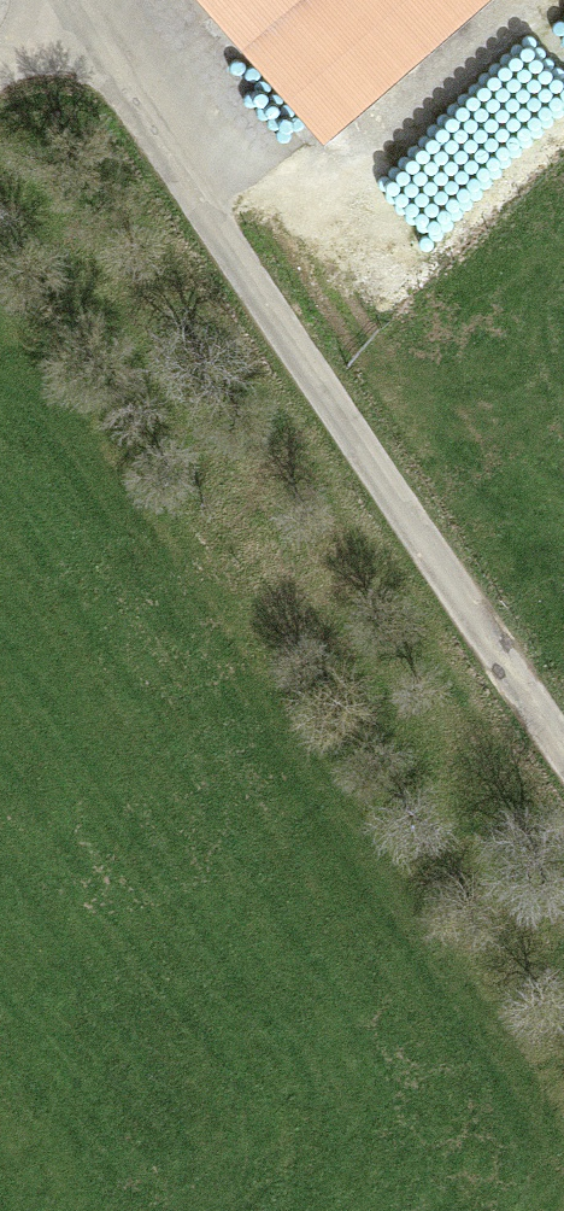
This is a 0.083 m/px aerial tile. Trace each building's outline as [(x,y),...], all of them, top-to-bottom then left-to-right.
[(323,144),(484,0),(194,0),(323,144)]
